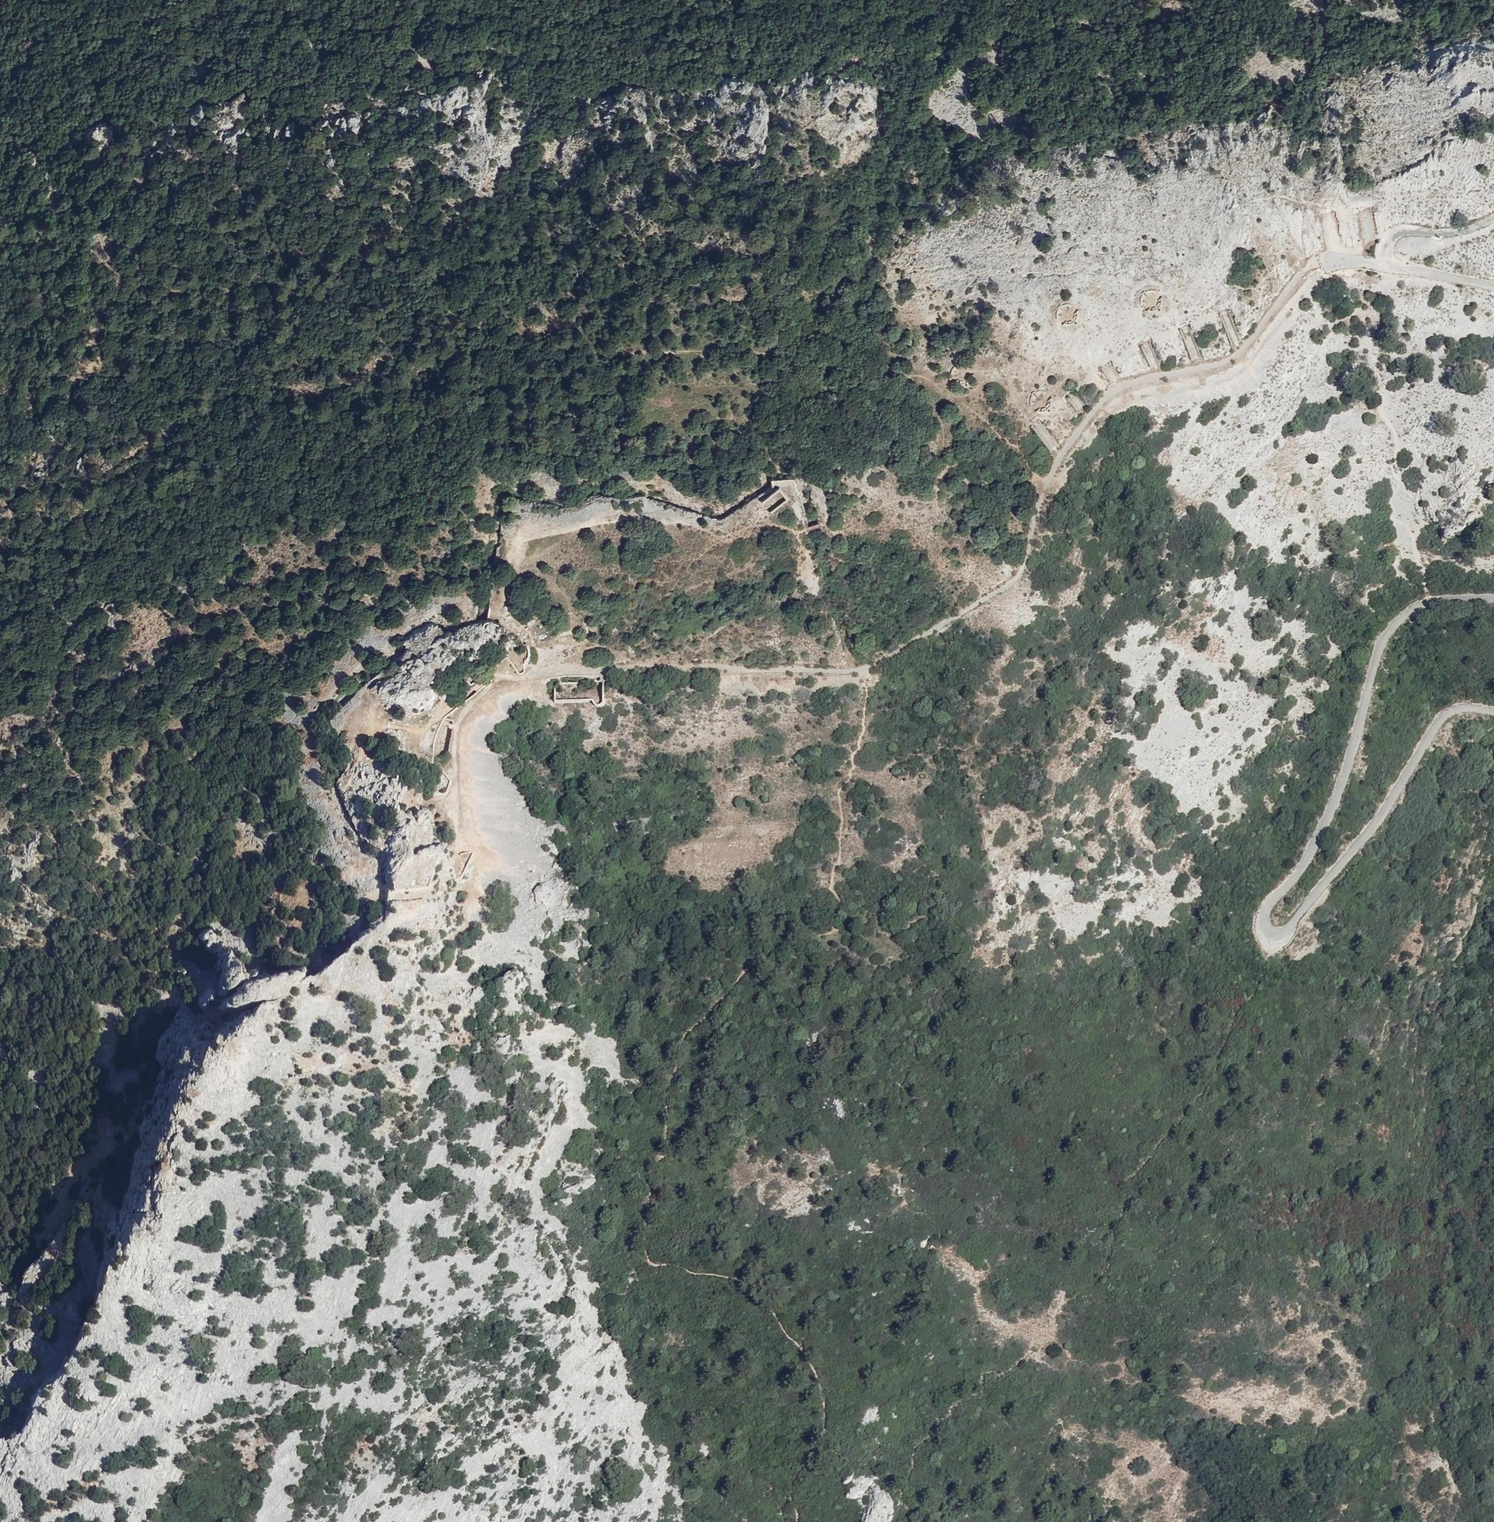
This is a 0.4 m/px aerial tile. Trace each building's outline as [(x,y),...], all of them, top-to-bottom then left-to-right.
[(1147,341),(1139,345),(1152,368),(1159,364),(1147,341)] [(1111,382),(1119,376),(1109,361),(1100,367),(1111,382)] [(1077,410),(1083,405),(1073,393),(1067,398),(1077,410)] [(778,486),(762,500),(772,512),(788,497),(778,486)] [(211,929),(199,937),(207,949),(219,941),(211,929)]
